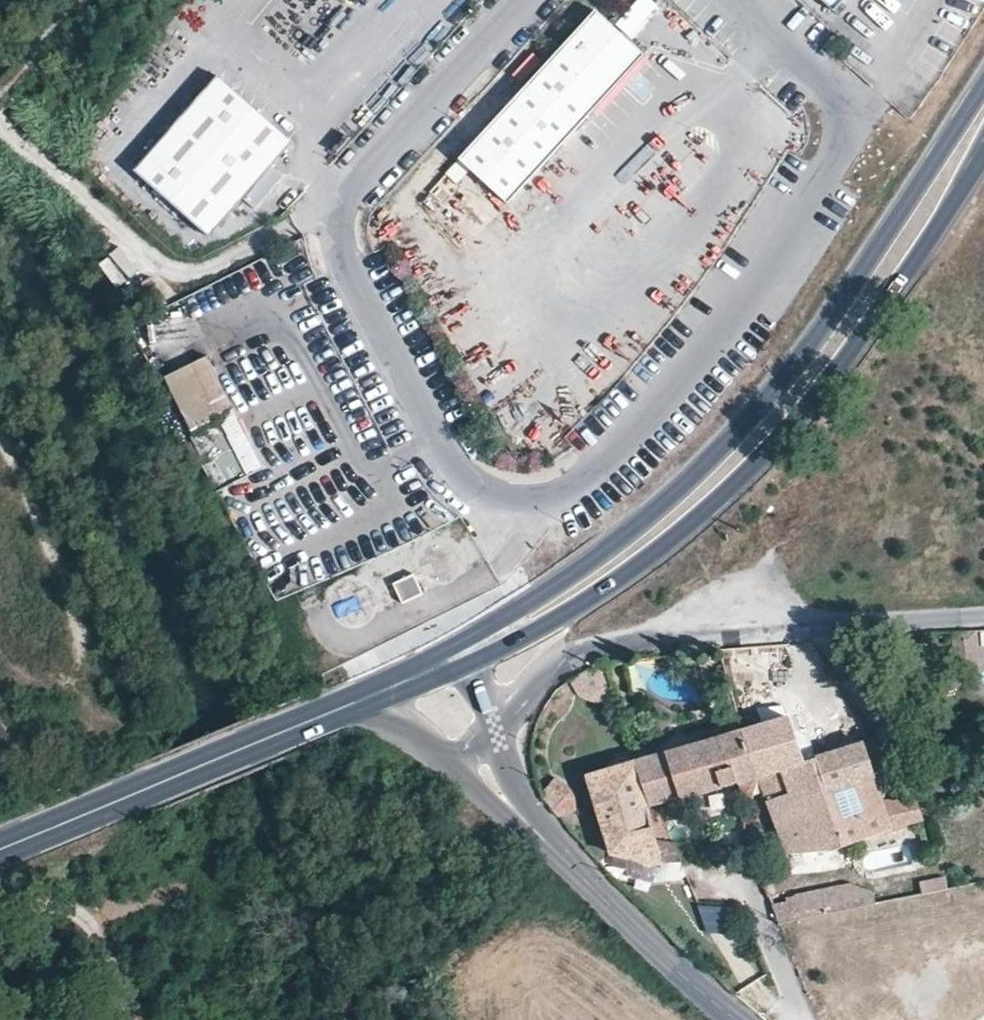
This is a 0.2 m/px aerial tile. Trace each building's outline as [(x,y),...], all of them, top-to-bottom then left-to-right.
[(597,8),(463,162),(509,201),(648,50),(597,8)] [(220,74),(140,168),(214,230),(293,137),(220,74)] [(204,355),(159,377),(215,490),(260,467),(204,355)] [(416,576),(394,583),(400,602),(421,595),(416,576)] [(742,730),(758,777),(787,853),(831,850),(846,845),(923,818),(917,801),(883,801),(868,758),(863,742),(817,757),(803,762),(793,732),(787,716),(742,730)] [(634,762),(731,733),(729,725),(631,754),(634,762)] [(806,727),(793,732),(803,762),(817,757),(806,727)] [(731,733),(634,762),(650,807),(692,796),(739,782),(742,798),(752,800),(758,777),(742,730),(731,733)] [(879,737),(863,742),(868,758),(885,753),(879,737)] [(634,762),(588,777),(611,853),(650,864),(662,864),(647,807),(650,807),(634,762)] [(675,841),(660,840),(662,864),(681,862),(681,845),(675,841)] [(922,896),(947,892),(945,877),(919,882),(922,896)] [(799,895),(787,897),(789,902),(793,915),(799,915),(859,902),(855,880),(798,892),(799,895)] [(793,915),(789,902),(774,905),(777,914),(793,915)] [(723,936),(724,908),(703,907),(702,935),(723,936)] [(828,962),(839,958),(830,935),(820,939),(828,962)]
